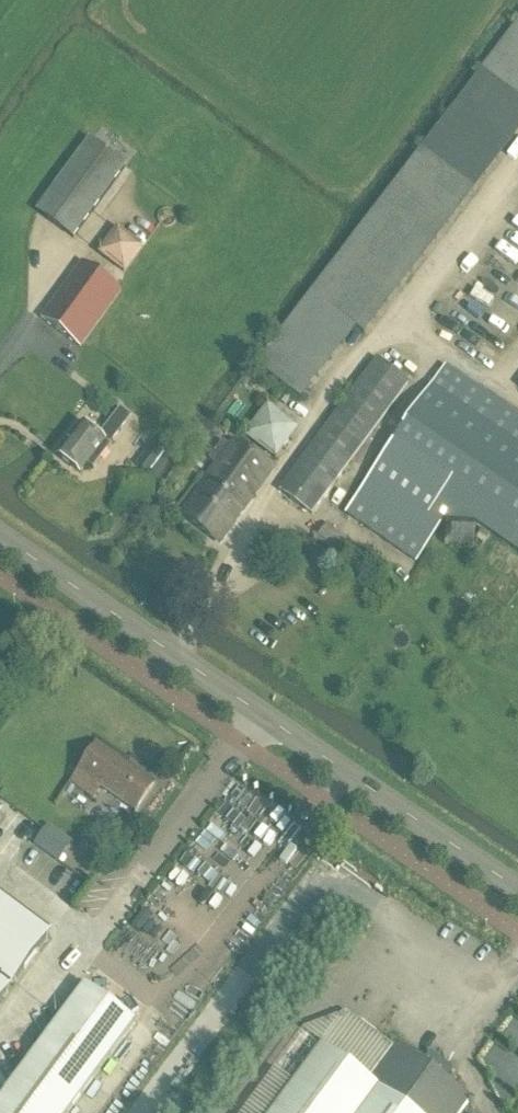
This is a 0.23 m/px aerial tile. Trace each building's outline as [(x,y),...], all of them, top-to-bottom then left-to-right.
[(259,358),(306,394),(357,329),(367,337),(517,144),(517,28),(259,358)] [(73,239),(125,167),(88,141),(37,212),(73,239)] [(124,272),(142,246),(116,228),(98,254),(124,272)] [(80,348),(121,290),(81,262),(40,320),(80,348)] [(312,512),(408,382),(376,359),(281,488),(280,488),(279,489),(312,514),(313,512),(312,512)] [(343,512),(416,565),(446,521),(444,546),(474,548),(476,524),(517,554),(517,416),(445,366),(343,512)] [(299,428),(268,405),(245,436),(276,459),(299,428)] [(82,425),(58,456),(80,474),(86,465),(93,470),(110,447),(109,446),(131,417),(120,409),(100,435),(96,432),(95,434),(82,425)] [(137,464),(149,472),(165,451),(153,442),(137,464)] [(235,442),(181,513),(219,543),(274,471),(235,442)] [(345,561),(355,547),(327,526),(317,540),(345,561)] [(100,788),(135,811),(154,784),(97,745),(71,783),(93,798),(100,788)] [(7,993),(6,985),(14,983),(47,938),(46,930),(0,896),(0,1002),(7,993)] [(135,1023),(85,986),(0,1101),(0,1112),(68,1112),(135,1023)] [(302,1030),(321,1044),(369,1080),(414,1112),(461,1112),(470,1100),(444,1080),(450,1071),(429,1056),(422,1065),(395,1045),(393,1047),(347,1013),(303,1029),(302,1030)] [(270,1112),(414,1112),(369,1080),(321,1044),(270,1112)]
